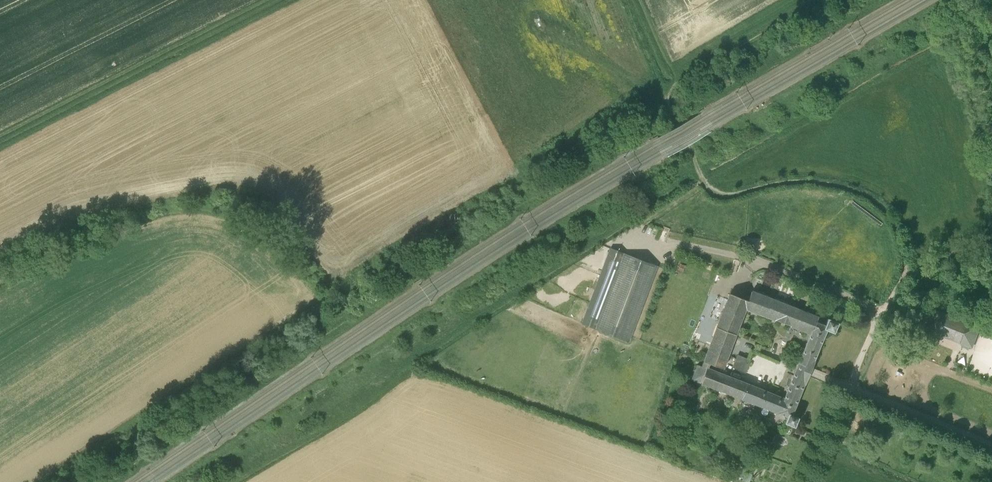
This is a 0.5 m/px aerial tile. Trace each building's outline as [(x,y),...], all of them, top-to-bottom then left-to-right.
[(627,104),(631,111),(639,106),(635,100),(627,104)] [(630,342),(658,266),(610,248),(582,324),(630,342)] [(749,299),(746,308),(790,325),(797,308),(753,291),(750,300),(749,299)] [(746,308),(749,299),(732,292),(704,361),(723,368),(746,308)] [(797,308),(790,325),(811,333),(798,363),(812,368),(815,360),(815,359),(827,330),(834,333),(838,322),(828,318),(825,325),(817,321),(819,317),(797,308)] [(973,348),(981,327),(939,311),(931,332),(973,348)] [(745,372),(750,359),(737,354),(736,358),(733,364),(732,367),(745,372)] [(808,376),(812,368),(798,363),(784,398),(776,395),(770,410),(788,417),(785,423),(795,427),(799,417),(792,414),(805,383),(805,384),(808,376)] [(741,398),(747,383),(706,367),(698,364),(692,378),(741,398)] [(762,406),(770,410),(776,395),(769,392),(747,383),(741,398),(762,406)] [(737,475),(742,477),(746,467),(741,465),(737,475)] [(753,474),(745,471),(742,480),(747,481),(750,481),(753,474)]
